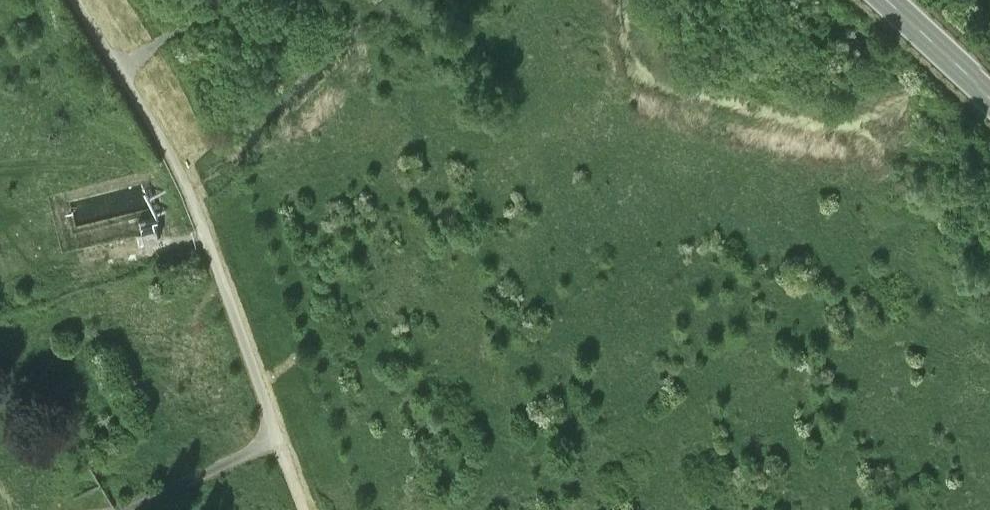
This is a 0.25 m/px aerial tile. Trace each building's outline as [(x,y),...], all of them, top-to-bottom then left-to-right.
[(157,226),(141,229),(145,243),(160,240),(157,226)] [(143,244),(129,248),(132,260),(146,257),(143,244)]
